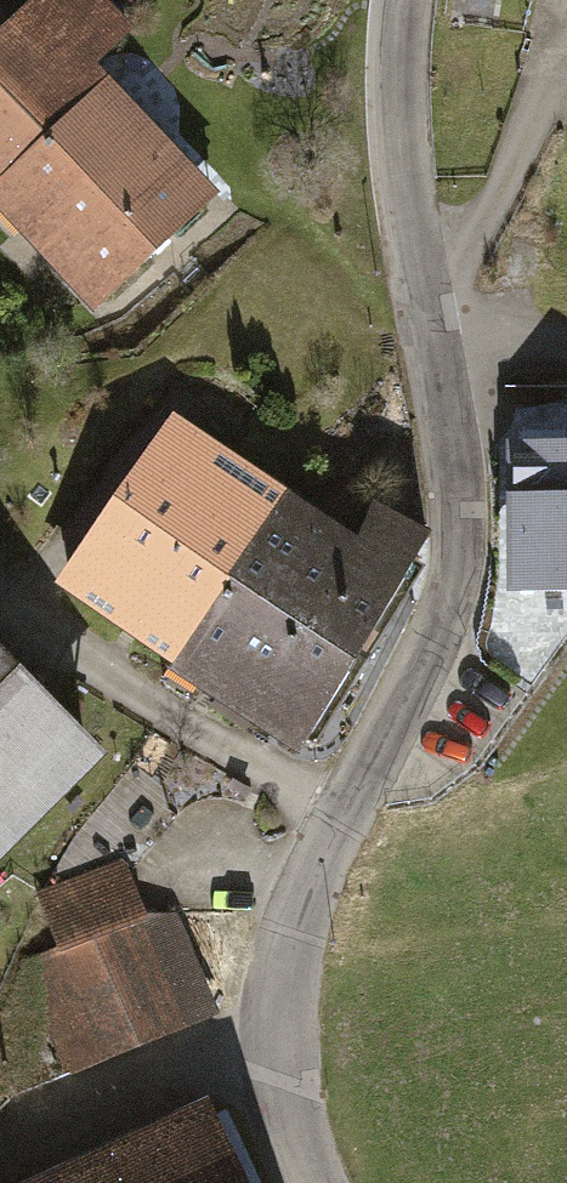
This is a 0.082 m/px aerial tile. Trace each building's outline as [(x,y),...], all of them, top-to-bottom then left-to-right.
[(0,52),(0,184),(108,83),(97,72),(133,39),(96,0),(55,0),(0,52)] [(0,184),(0,211),(96,312),(217,198),(108,83),(0,184)] [(121,506),(234,583),(286,507),(173,430),(121,506)] [(514,453),(516,592),(566,591),(566,452),(514,453)] [(178,665),(234,583),(121,506),(65,590),(178,665)] [(234,583),(352,663),(420,555),(369,522),(355,554),(286,507),(234,583)] [(297,745),(352,663),(234,583),(178,665),(297,745)] [(90,764),(0,673),(0,853),(90,764)] [(26,970),(68,1076),(211,1020),(173,924),(145,935),(119,868),(31,902),(54,960),(26,970)] [(228,1121),(214,1127),(203,1106),(44,1182),(258,1182),(228,1121)]
